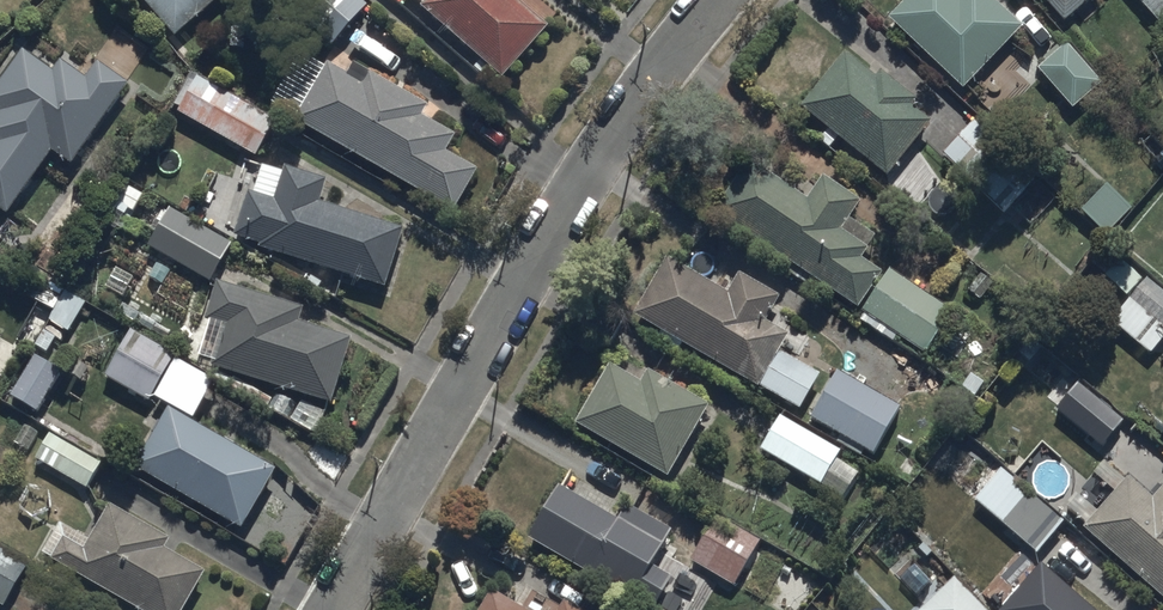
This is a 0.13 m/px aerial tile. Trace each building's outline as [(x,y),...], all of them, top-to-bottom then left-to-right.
[(176,34),(217,0),(147,0),(176,34)] [(366,0),(286,0),(334,41),(368,1),(366,0)] [(423,0),(421,3),(483,58),(477,65),(486,73),(493,65),(503,73),(548,21),(524,0),(423,0)] [(887,12),(964,86),(1023,25),(997,0),(899,0),(887,12)] [(1065,18),(1086,0),(1049,0),(1065,18)] [(1162,23),(1162,0),(1143,0),(1162,23)] [(1069,39),(1039,64),(1073,105),(1103,80),(1069,39)] [(367,80),(329,58),(304,44),(270,102),(301,117),(320,128),(455,208),(480,165),(451,148),(461,131),(426,111),(432,101),(374,67),(367,80)] [(11,211),(55,147),(75,161),(131,81),(99,59),(88,74),(62,56),(55,66),(26,46),(0,83),(0,203),(11,211)] [(843,47),(799,101),(888,173),(933,117),(914,102),(918,97),(882,68),(877,74),(843,47)] [(195,70),(174,107),(260,156),(281,118),(195,70)] [(975,113),(940,150),(1004,210),(1039,172),(975,113)] [(716,208),(745,228),(865,308),(859,317),(894,341),(900,333),(924,350),(952,308),(889,265),(886,271),(862,255),(877,233),(851,215),(862,199),(822,172),(808,194),(752,156),(716,208)] [(253,182),(237,232),(263,241),(262,244),(389,284),(408,224),(323,197),(330,174),(285,160),(275,189),(253,182)] [(1132,206),(1103,178),(1079,204),(1107,231),(1132,206)] [(233,241),(170,203),(148,240),(211,277),(233,241)] [(1127,294),(1109,316),(1151,352),(1162,338),(1162,276),(1151,266),(1143,276),(1105,243),(1089,262),(1127,294)] [(636,309),(718,359),(799,409),(823,370),(781,344),(789,332),(767,319),(782,295),(741,270),(729,290),(669,253),(636,309)] [(221,277),(207,319),(224,325),(212,361),(333,401),(355,333),(304,316),(307,306),(221,277)] [(84,303),(64,292),(48,320),(68,331),(84,303)] [(173,356),(129,330),(104,372),(149,398),(162,375),(173,356)] [(61,372),(35,357),(10,399),(37,415),(61,372)] [(606,360),(573,418),(668,472),(709,402),(648,367),(640,379),(606,360)] [(809,413),(841,432),(836,439),(858,452),(862,445),(873,452),(902,404),(838,365),(809,413)] [(1077,380),(1055,406),(1102,445),(1124,419),(1077,380)] [(276,469),(170,408),(136,467),(242,528),(276,469)] [(783,410),(760,445),(843,498),(859,474),(835,458),(842,448),(783,410)] [(105,460),(48,428),(32,458),(88,489),(105,460)] [(1002,462),(974,494),(1038,550),(1066,518),(1002,462)] [(1082,519),(1162,591),(1162,483),(1153,494),(1126,470),(1082,519)] [(552,477),(522,530),(656,607),(676,572),(656,560),(673,530),(626,503),(619,516),(552,477)] [(94,536),(63,518),(44,550),(55,556),(148,609),(185,609),(210,568),(167,543),(172,534),(114,501),(94,536)] [(716,510),(688,555),(733,583),(761,538),(716,510)] [(6,604),(30,562),(0,545),(0,601),(6,604)] [(998,609),(999,609),(1100,609),(1042,559),(998,609)] [(915,607),(918,609),(985,609),(949,574),(915,607)] [(475,609),(535,609),(491,584),(475,609)] [(564,597),(556,609),(587,609),(564,597)]
